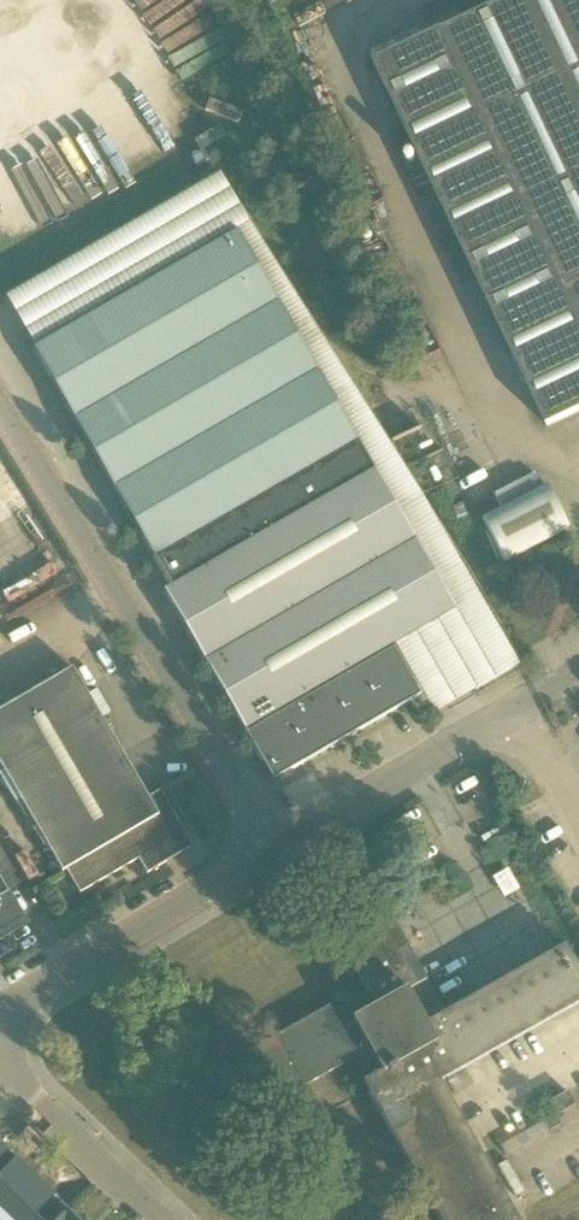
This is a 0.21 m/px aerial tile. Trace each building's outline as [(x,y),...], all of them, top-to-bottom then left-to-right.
[(379,73),(455,232),(548,426),(578,412),(578,0),(503,0),(374,62),(379,73)] [(349,671),(357,666),(454,610),(375,470),(237,231),(34,348),(171,587),(164,591),(244,731),(257,724),(263,720),(349,671)] [(547,485),(525,496),(482,518),(504,562),(569,529),(547,485)] [(419,696),(392,649),(358,669),(357,666),(349,671),(350,673),(265,723),(263,720),(257,724),(259,726),(245,734),(272,781),(419,696)] [(66,869),(80,893),(138,859),(147,873),(166,862),(166,861),(183,851),(186,847),(187,843),(186,838),(184,833),(185,833),(160,790),(148,797),(72,668),(0,710),(0,756),(66,869)] [(10,934),(12,933),(11,932),(25,924),(6,891),(0,881),(0,940),(1,939),(10,934)] [(276,1036),(302,1083),(299,1085),(300,1088),(358,1056),(370,1078),(366,1080),(441,1219),(517,1219),(440,1081),(578,1003),(578,971),(565,945),(442,1014),(423,981),(426,978),(391,915),(340,943),(367,991),(345,1003),(343,998),(276,1036)] [(567,1091),(546,1103),(552,1115),(544,1120),(550,1131),(561,1124),(556,1115),(575,1105),(567,1091)] [(34,1213),(53,1194),(31,1172),(30,1173),(19,1163),(21,1161),(16,1157),(15,1158),(0,1143),(0,1219),(42,1219),(34,1213)] [(66,1210),(56,1219),(76,1219),(66,1210)]
